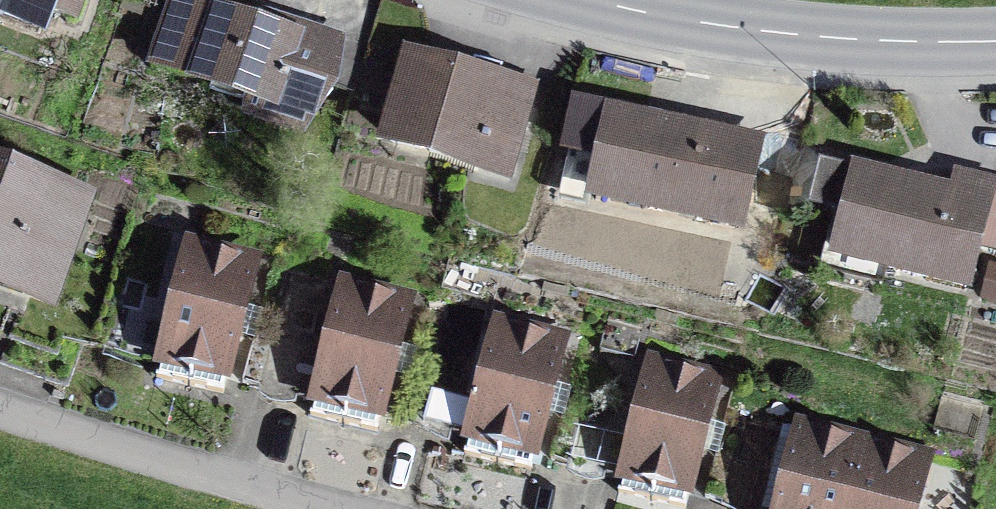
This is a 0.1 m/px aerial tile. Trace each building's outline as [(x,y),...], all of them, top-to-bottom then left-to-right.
[(39,27),(45,9),(73,20),(80,0),(0,0),(0,12),(39,27)] [(153,66),(246,96),(245,114),(304,133),(332,91),(337,55),(321,50),(325,35),(269,17),(265,30),(220,16),(224,2),(218,0),(174,0),(153,66)] [(412,59),(389,140),(506,172),(528,93),(412,59)] [(580,106),(570,151),(599,157),(592,192),(741,225),(758,145),(580,106)] [(809,204),(845,213),(835,253),(966,286),(991,185),(956,177),(953,193),(820,161),(809,204)] [(9,173),(0,170),(0,199),(9,173)] [(0,199),(0,273),(48,290),(80,198),(9,173),(0,199)] [(188,246),(156,376),(223,392),(255,263),(188,246)] [(342,285),(310,414),(377,431),(409,301),(342,285)] [(496,323),(464,453),(531,469),(563,340),(496,323)] [(606,328),(600,351),(634,360),(640,336),(606,328)] [(650,361),(618,491),(685,508),(717,378),(650,361)] [(871,443),(798,425),(792,448),(779,445),(763,508),(777,508),(786,475),(851,491),(859,493),(871,443)] [(847,508),(915,508),(928,458),(871,443),(859,493),(851,491),(847,508)] [(777,508),(847,508),(851,491),(786,475),(777,508)]
